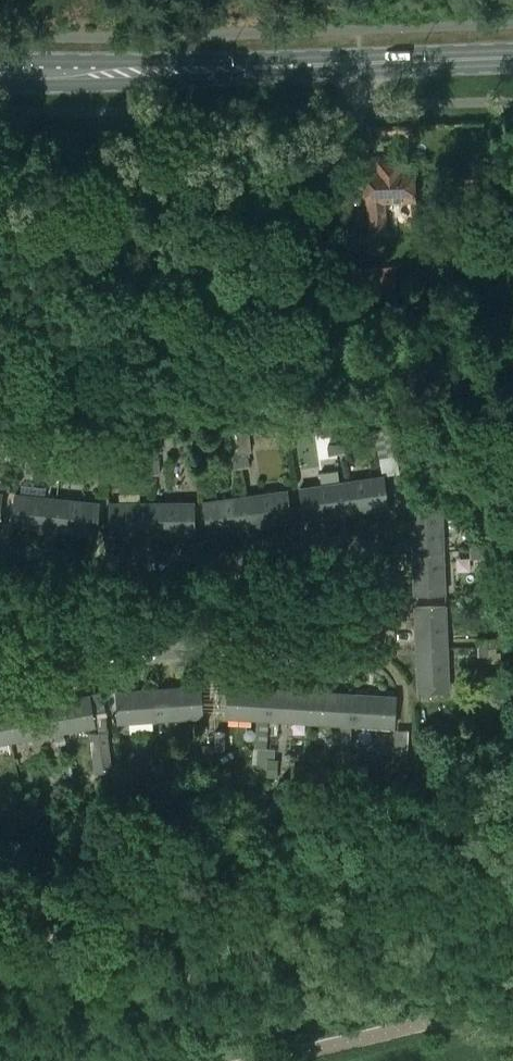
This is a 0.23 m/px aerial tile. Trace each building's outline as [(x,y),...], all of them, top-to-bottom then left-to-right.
[(386,233),(385,198),(415,197),(413,162),(400,162),(400,158),(367,159),(367,156),(365,156),(367,199),(369,199),(371,234),(386,233)] [(395,266),(360,267),(361,296),(396,295),(395,266)] [(210,430),(209,427),(192,428),(195,458),(212,457),(212,452),(210,430)] [(245,427),(234,428),(239,458),(240,457),(248,456),(247,450),(249,450),(245,428),(245,427)] [(166,428),(149,428),(152,452),(166,452),(166,428)] [(210,430),(212,452),(225,450),(223,429),(210,430)] [(375,432),(379,459),(394,457),(389,430),(375,432)] [(344,443),(336,444),(337,454),(345,452),(344,443)] [(55,444),(52,468),(61,469),(63,449),(62,449),(63,445),(55,444)] [(336,444),(328,445),(329,455),(337,454),(336,444)] [(63,449),(61,469),(69,470),(71,450),(63,449)] [(248,456),(240,457),(241,467),(250,466),(248,456)] [(239,458),(232,459),(233,469),(241,467),(240,457),(239,458)] [(152,464),(151,464),(151,474),(160,474),(159,459),(152,459),(152,464)] [(151,464),(143,464),(143,474),(151,474),(151,464)] [(342,483),(346,511),(388,505),(384,477),(342,483)] [(346,511),(342,483),(301,489),(305,517),(346,511)] [(288,491),(246,497),(250,525),(292,519),(288,491)] [(55,527),(58,499),(15,495),(12,523),(55,527)] [(250,525),(246,497),(204,503),(208,531),(250,525)] [(99,503),(58,499),(55,527),(96,532),(99,503)] [(153,532),(152,503),(110,503),(110,532),(153,532)] [(152,503),(153,532),(195,531),(194,503),(152,503)] [(414,551),(442,550),(440,508),(412,509),(414,551)] [(485,540),(471,540),(471,548),(485,548),(485,540)] [(485,548),(471,548),(471,557),(489,556),(489,548),(485,548)] [(442,550),(414,551),(416,593),(444,591),(442,550)] [(418,648),(446,647),(444,605),(416,606),(418,648)] [(495,628),(472,629),(473,638),(478,638),(478,647),(488,646),(495,646),(495,628)] [(488,646),(478,647),(478,655),(488,654),(488,661),(496,661),(495,648),(488,648),(488,646)] [(446,647),(418,648),(419,690),(448,689),(446,647)] [(201,686),(159,689),(162,718),(203,714),(201,686)] [(229,687),(229,688),(216,687),(215,714),(269,717),(271,689),(229,687)] [(162,718),(159,689),(117,693),(119,721),(162,718)] [(271,689),(269,717),(311,720),(313,692),(271,689)] [(313,692),(311,720),(353,722),(355,694),(313,692)] [(396,696),(355,694),(353,722),(395,725),(396,696)] [(90,695),(49,703),(54,731),(95,723),(90,695)] [(54,731),(49,703),(8,711),(13,739),(54,731)] [(0,712),(0,752),(15,749),(13,739),(8,711),(0,712)] [(343,732),(340,762),(349,763),(350,752),(351,732),(343,732)] [(252,777),(252,783),(264,783),(264,775),(265,757),(266,747),(258,747),(257,759),(253,758),(252,777)] [(266,747),(265,757),(267,757),(273,757),(274,748),(266,747)] [(350,752),(349,763),(358,763),(359,752),(350,752)] [(309,753),(308,763),(318,764),(319,754),(309,753)] [(266,775),(266,776),(272,777),(276,777),(277,758),(273,757),(267,757),(267,767),(266,775)]
